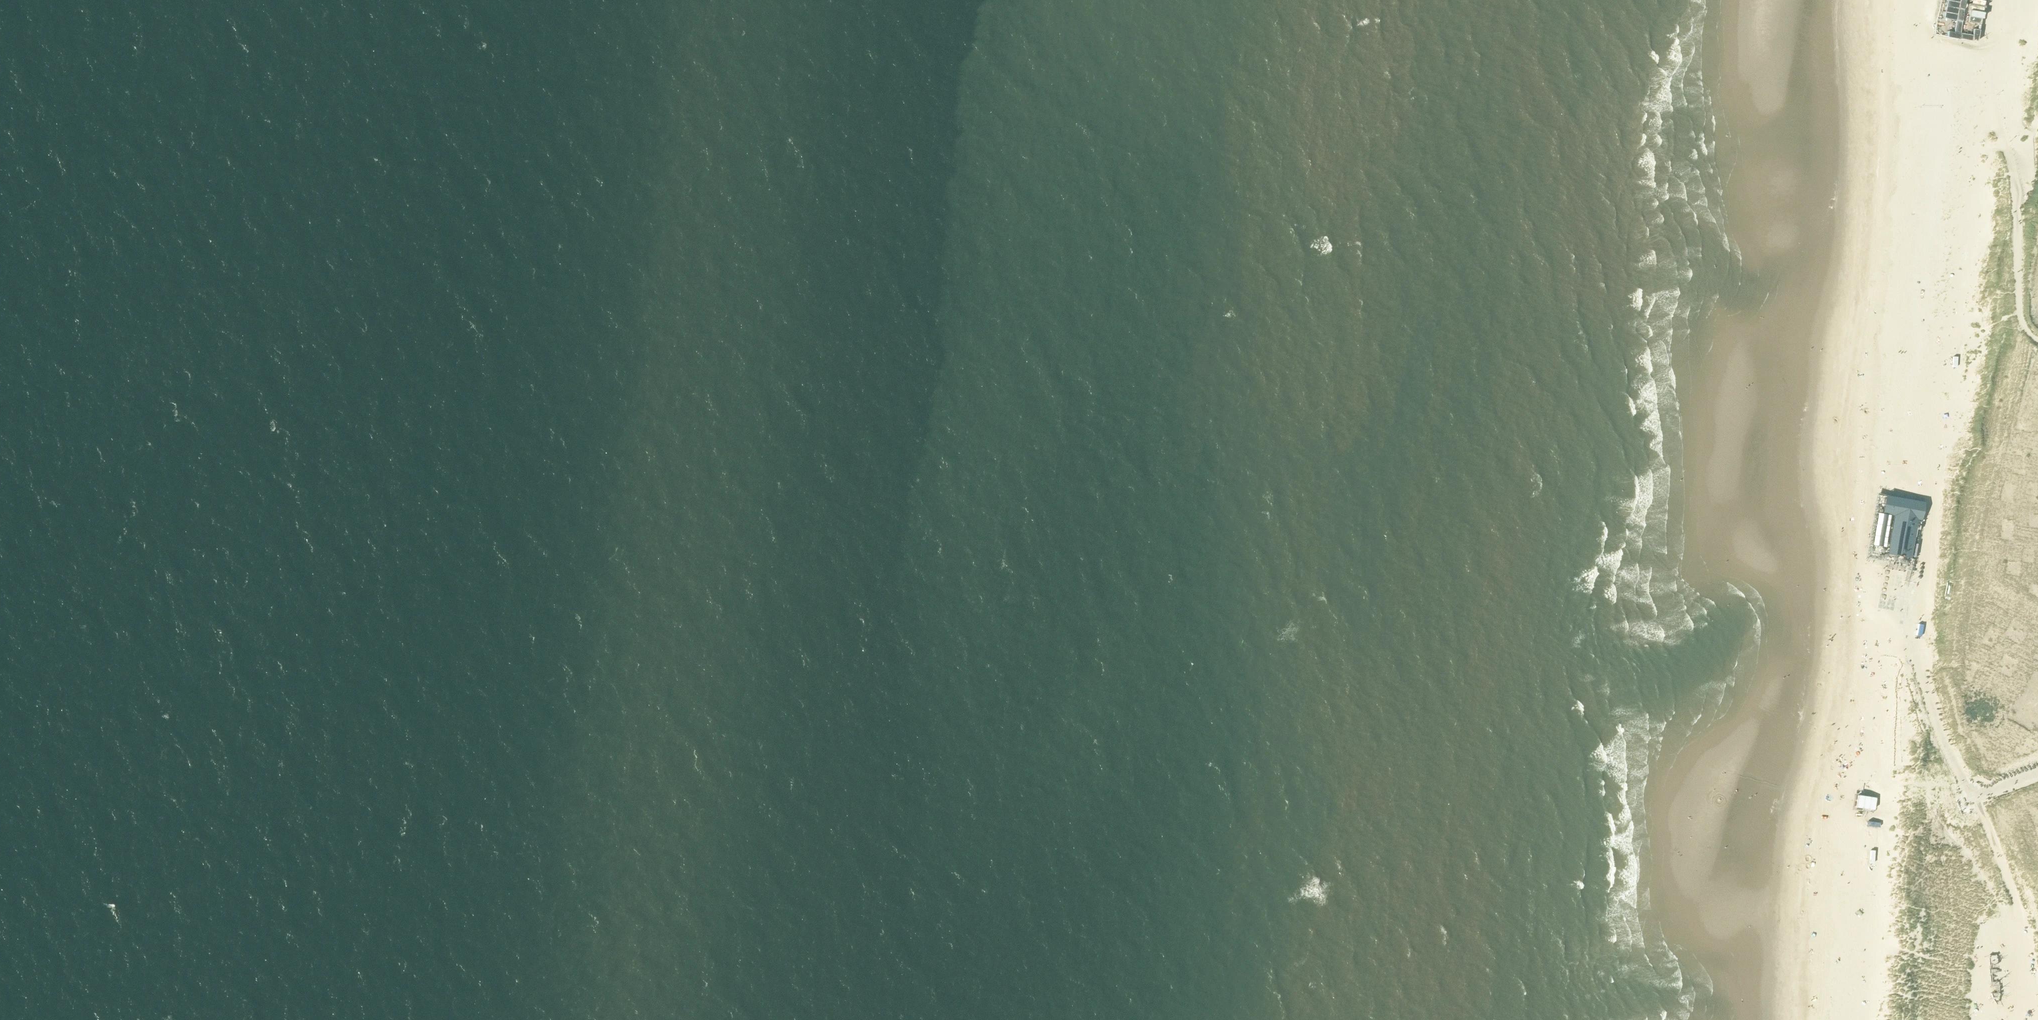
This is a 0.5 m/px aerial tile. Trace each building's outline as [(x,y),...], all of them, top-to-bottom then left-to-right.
[(1978,0),(1941,0),(1935,33),(1974,40),(1983,1),(1978,0)] [(1887,562),(1887,568),(1903,571),(1904,566),(1907,566),(1903,587),(1908,588),(1914,554),(1913,553),(1919,520),(1920,520),(1923,502),(1876,494),(1865,558),(1887,562)]
